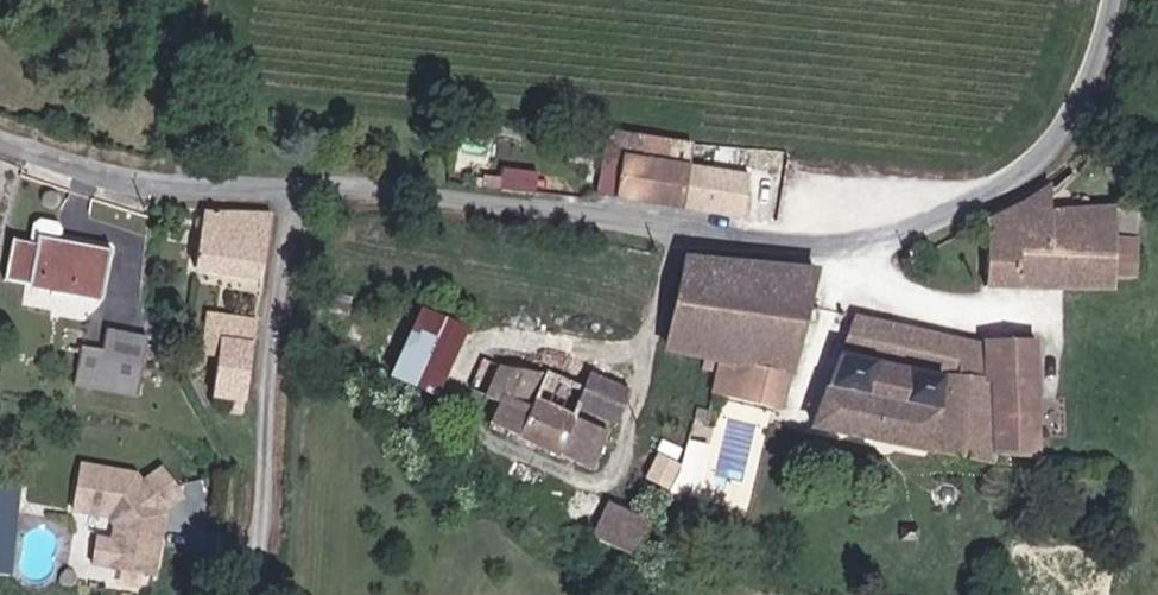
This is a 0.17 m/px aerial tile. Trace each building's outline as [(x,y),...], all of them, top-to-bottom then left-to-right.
[(615,202),(721,221),(742,223),(748,180),(623,162),(615,202)] [(502,187),(537,189),(538,168),(503,166),(502,187)] [(1052,205),(1052,184),(1041,190),(984,222),(990,288),(1125,291),(1124,206),(1052,205)] [(202,276),(262,285),(271,219),(207,212),(202,276)] [(109,294),(120,252),(69,239),(73,225),(69,219),(52,215),(47,218),(42,240),(23,235),(14,270),(109,294)] [(689,264),(671,350),(670,353),(720,359),(708,394),(777,412),(814,278),(689,264)] [(465,333),(422,315),(395,387),(435,405),(465,333)] [(224,342),(254,346),(258,323),(210,318),(205,371),(220,373),(224,342)] [(940,379),(934,452),(975,459),(999,464),(1001,387),(994,387),(993,342),(990,342),(990,349),(858,320),(844,359),(940,379)] [(142,394),(148,368),(157,335),(117,324),(111,346),(90,340),(80,378),(142,394)] [(1001,387),(999,464),(1045,473),(1036,341),(993,342),(994,387),(1001,387)] [(217,403),(247,407),(254,346),(224,342),(220,373),(217,403)] [(816,431),(934,452),(940,379),(844,359),(819,424),(816,431)] [(500,368),(483,405),(498,412),(515,375),(500,368)] [(515,375),(498,412),(489,434),(591,480),(607,438),(573,424),(577,414),(617,430),(630,397),(589,379),(583,396),(546,379),(542,387),(515,375)] [(103,540),(100,565),(146,572),(155,508),(174,492),(154,464),(136,479),(128,478),(128,470),(74,463),(67,509),(101,515),(106,525),(103,540)] [(641,491),(670,502),(680,475),(651,463),(641,491)] [(15,503),(0,501),(0,532),(11,533),(15,503)] [(583,544),(647,567),(659,534),(595,510),(583,544)] [(85,563),(100,565),(103,540),(89,538),(85,563)]
